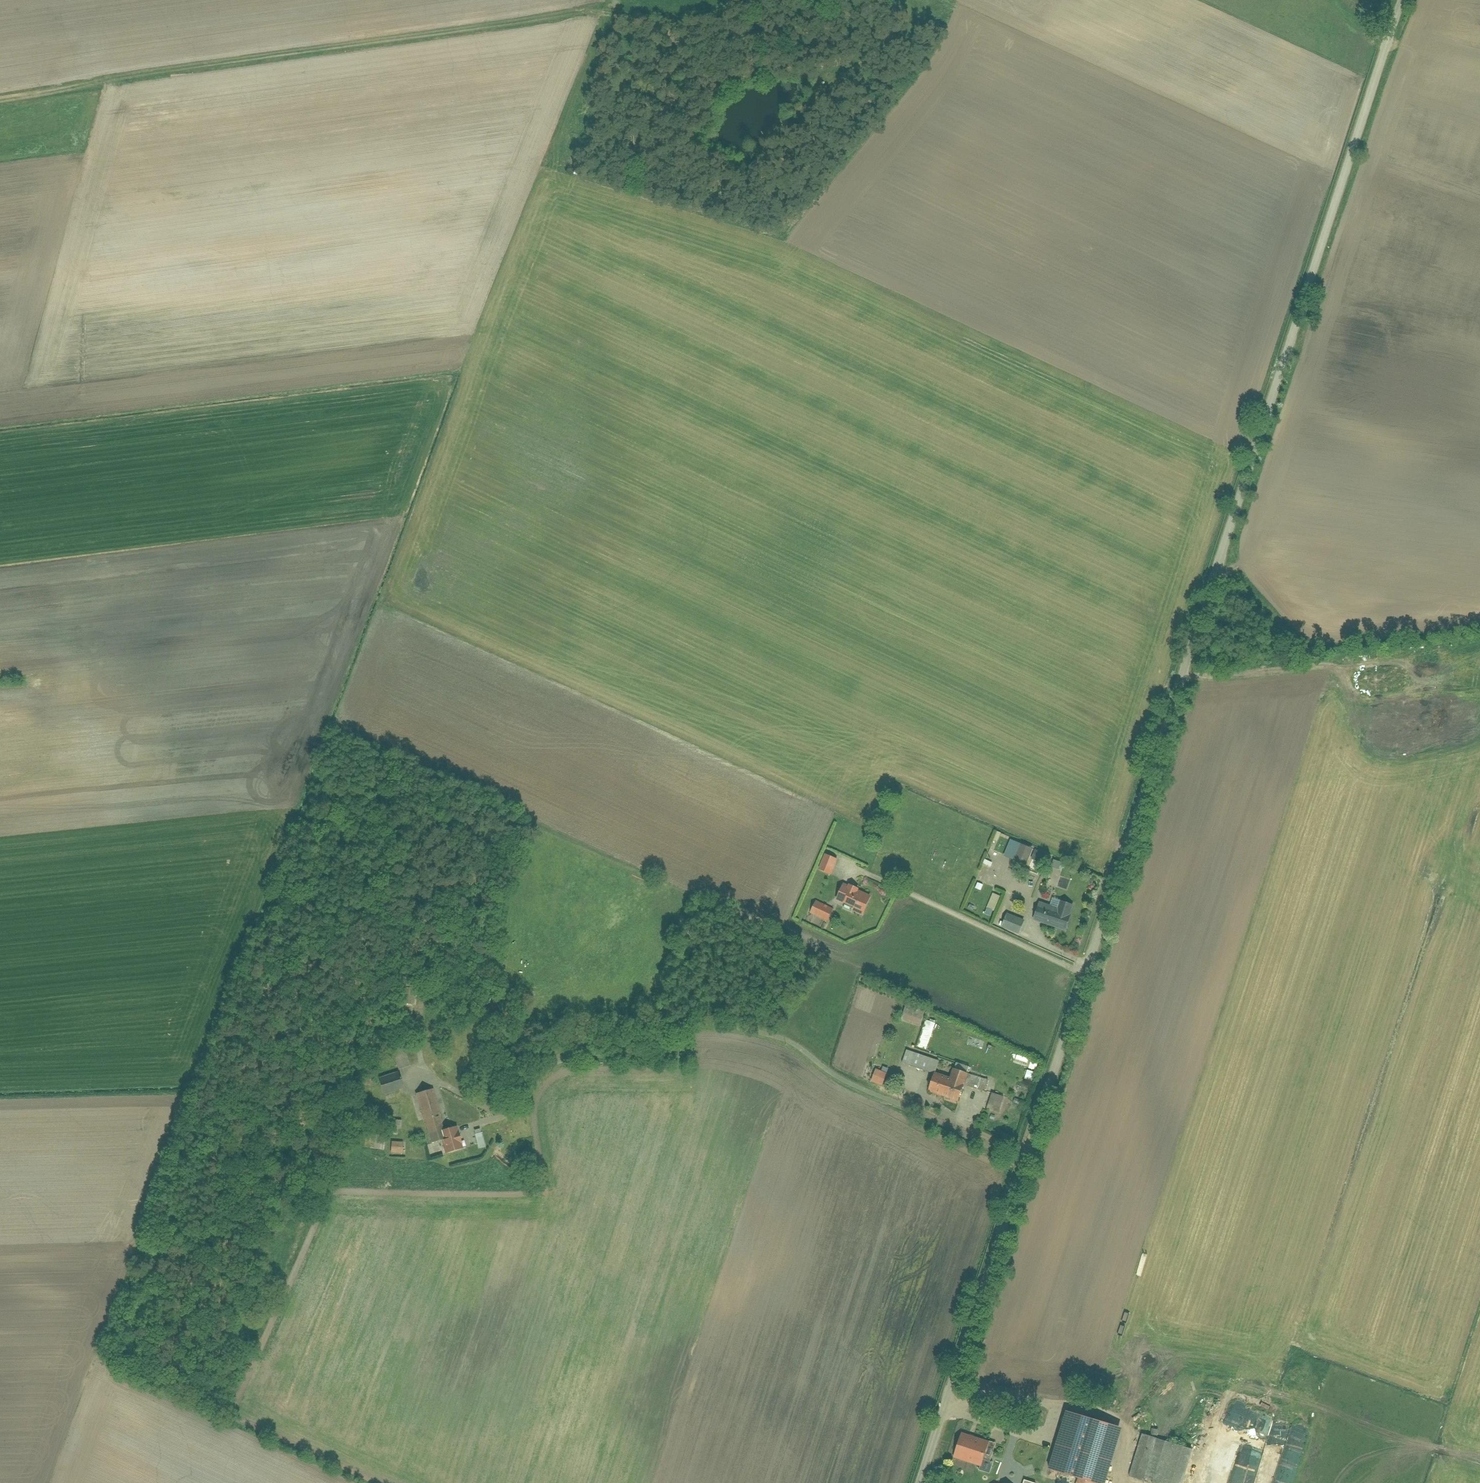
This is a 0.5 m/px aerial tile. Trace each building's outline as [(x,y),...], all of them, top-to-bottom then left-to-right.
[(863,914),(870,898),(858,892),(859,889),(850,885),(849,888),(844,886),(838,900),(854,907),(853,910),(863,914)] [(1065,929),(1073,905),(1053,898),(1051,906),(1040,903),(1035,919),(1065,929)] [(907,1006),(901,1020),(919,1027),(925,1012),(907,1006)] [(926,1022),(916,1048),(926,1051),(935,1026),(926,1022)] [(940,1059),(910,1048),(904,1064),(935,1074),(940,1059)] [(410,1067),(405,1052),(394,1056),(398,1070),(410,1067)] [(950,1069),(947,1078),(932,1074),(926,1093),(957,1102),(963,1083),(962,1083),(965,1074),(950,1069)] [(875,1070),(870,1082),(882,1087),(887,1074),(875,1070)] [(378,1078),(383,1093),(401,1086),(396,1071),(378,1078)] [(971,1074),(966,1087),(984,1093),(989,1080),(971,1074)] [(432,1089),(415,1093),(426,1145),(444,1141),(441,1127),(432,1089)] [(993,1093),(987,1109),(998,1113),(1004,1098),(993,1093)] [(401,1120),(389,1119),(388,1134),(395,1134),(396,1128),(401,1129),(401,1120)] [(455,1124),(441,1127),(446,1149),(460,1146),(455,1124)] [(402,1153),(402,1141),(391,1141),(391,1153),(402,1153)] [(959,1436),(953,1456),(983,1465),(989,1446),(959,1436)] [(1128,1481),(1136,1482),(1181,1482),(1191,1451),(1141,1436),(1128,1481)]
